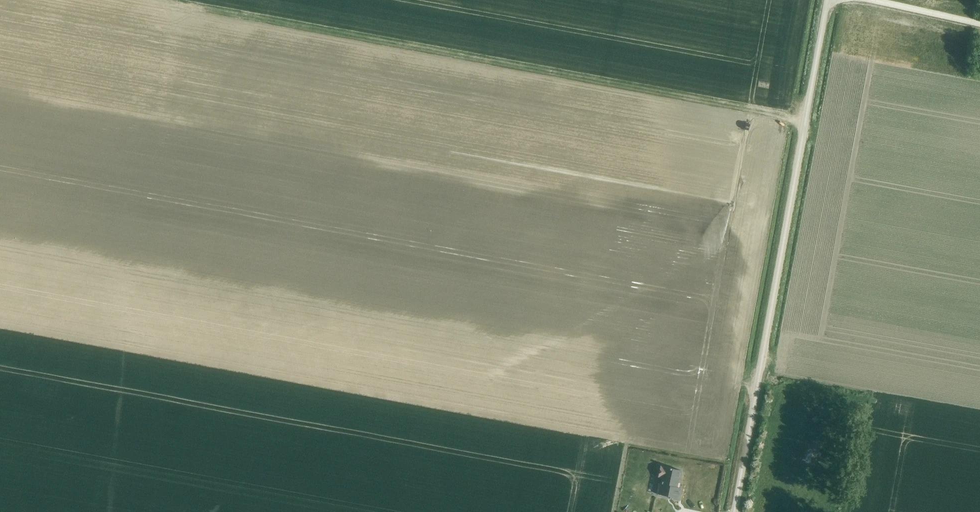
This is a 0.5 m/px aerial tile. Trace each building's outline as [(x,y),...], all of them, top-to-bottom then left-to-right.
[(658,484),(656,494),(678,499),(680,488),(679,488),(677,487),(678,483),(680,470),(660,466),(658,477),(662,478),(660,485),(658,484)]
